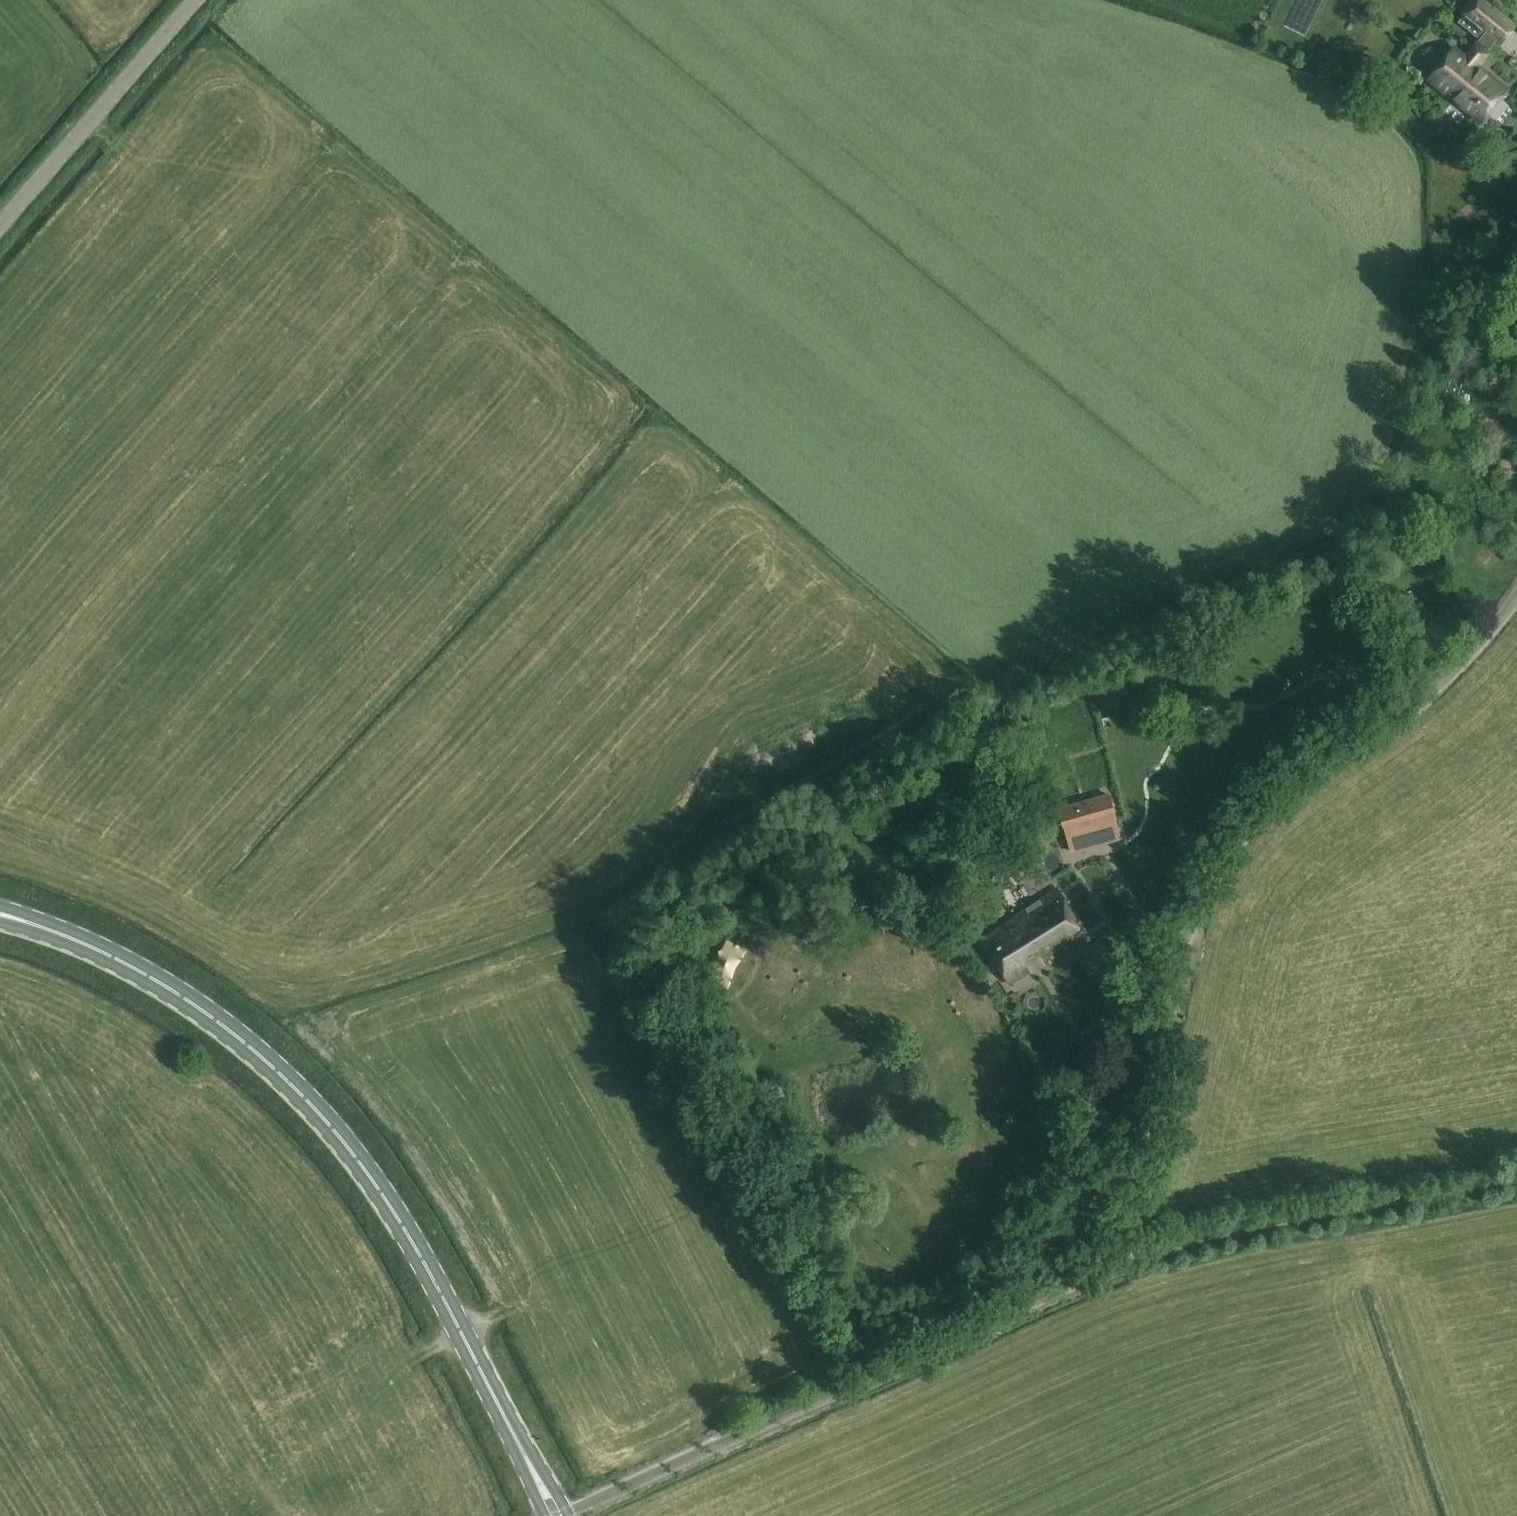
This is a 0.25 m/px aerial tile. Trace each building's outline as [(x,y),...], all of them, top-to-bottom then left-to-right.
[(1477,43),(1488,52),(1489,50),(1496,41),(1497,40),(1502,44),(1516,26),(1516,25),(1485,0),(1472,0),(1462,12),(1464,14),(1463,15),(1458,21),(1480,39),(1480,40),(1479,41),(1477,43)] [(1488,52),(1477,43),(1466,57),(1456,49),(1431,80),(1481,121),(1507,90),(1476,66),(1488,52)] [(1061,807),(1059,808),(1072,851),(1107,841),(1102,824),(1115,820),(1108,794),(1106,794),(1087,800),(1080,802),(1061,807)] [(1057,889),(981,940),(1010,984),(1088,939),(1057,889)] [(1103,944),(1085,954),(1094,970),(1111,960),(1103,944)]
